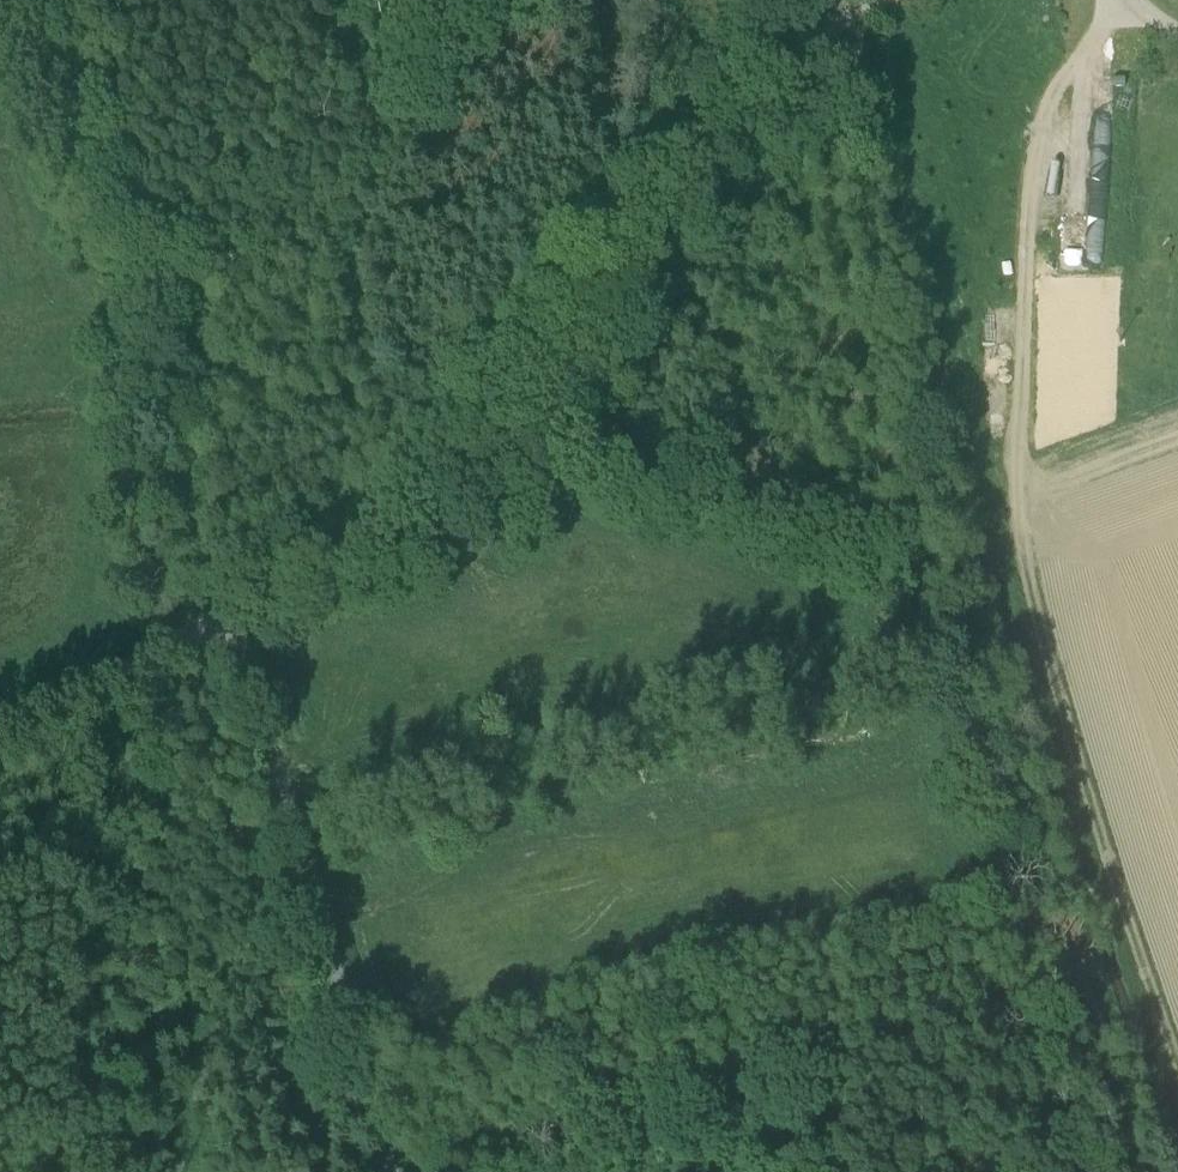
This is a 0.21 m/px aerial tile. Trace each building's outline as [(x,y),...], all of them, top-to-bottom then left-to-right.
[(1091,145),(1089,245),(1106,245),(1108,146),(1091,145)]
